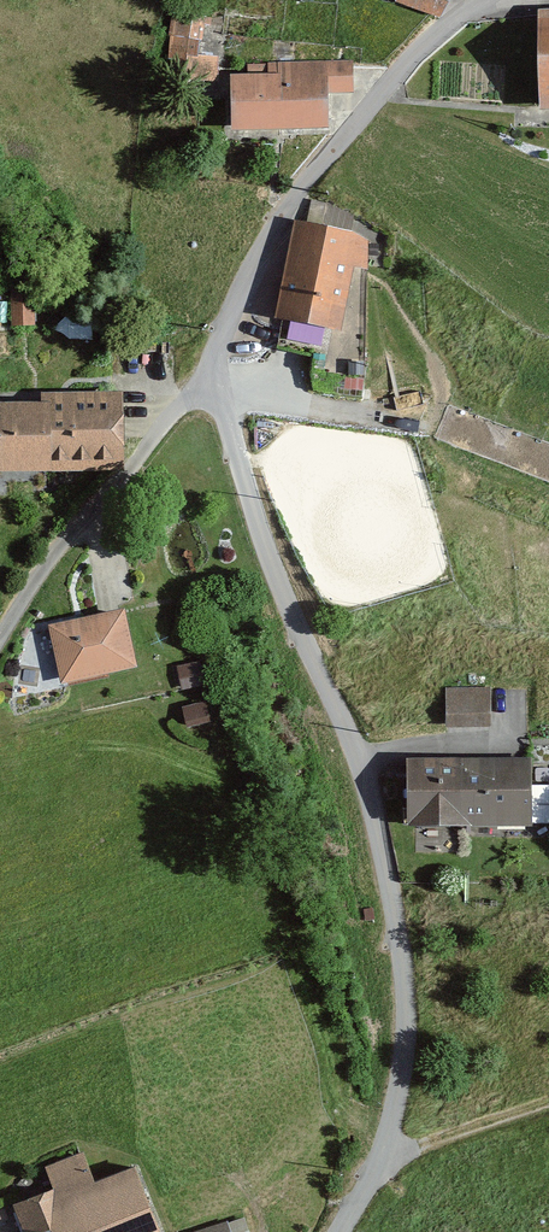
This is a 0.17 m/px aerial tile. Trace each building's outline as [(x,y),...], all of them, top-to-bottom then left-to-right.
[(434,16),(439,0),(396,0),(434,16)] [(206,11),(163,1),(147,76),(204,88),(211,58),(197,54),(206,11)] [(524,11),(525,106),(548,106),(548,11),(524,11)] [(341,64),(221,66),(219,135),(312,133),(315,92),(341,93),(341,64)] [(359,232),(293,214),(266,314),(332,331),(359,232)] [(26,290),(4,291),(5,324),(27,323),(26,290)] [(0,401),(0,471),(114,471),(114,389),(33,389),(33,401),(0,401)] [(111,607),(38,622),(50,682),(123,668),(111,607)] [(198,662),(178,666),(182,688),(202,684),(198,662)] [(485,680),(442,680),(441,723),(485,723),(485,680)] [(204,700),(182,706),(188,727),(210,721),(204,700)] [(521,758),(397,752),(393,822),(518,829),(521,758)] [(7,1203),(17,1231),(147,1231),(124,1165),(85,1178),(75,1150),(38,1163),(47,1189),(7,1203)] [(192,1231),(231,1231),(227,1221),(192,1231)]
